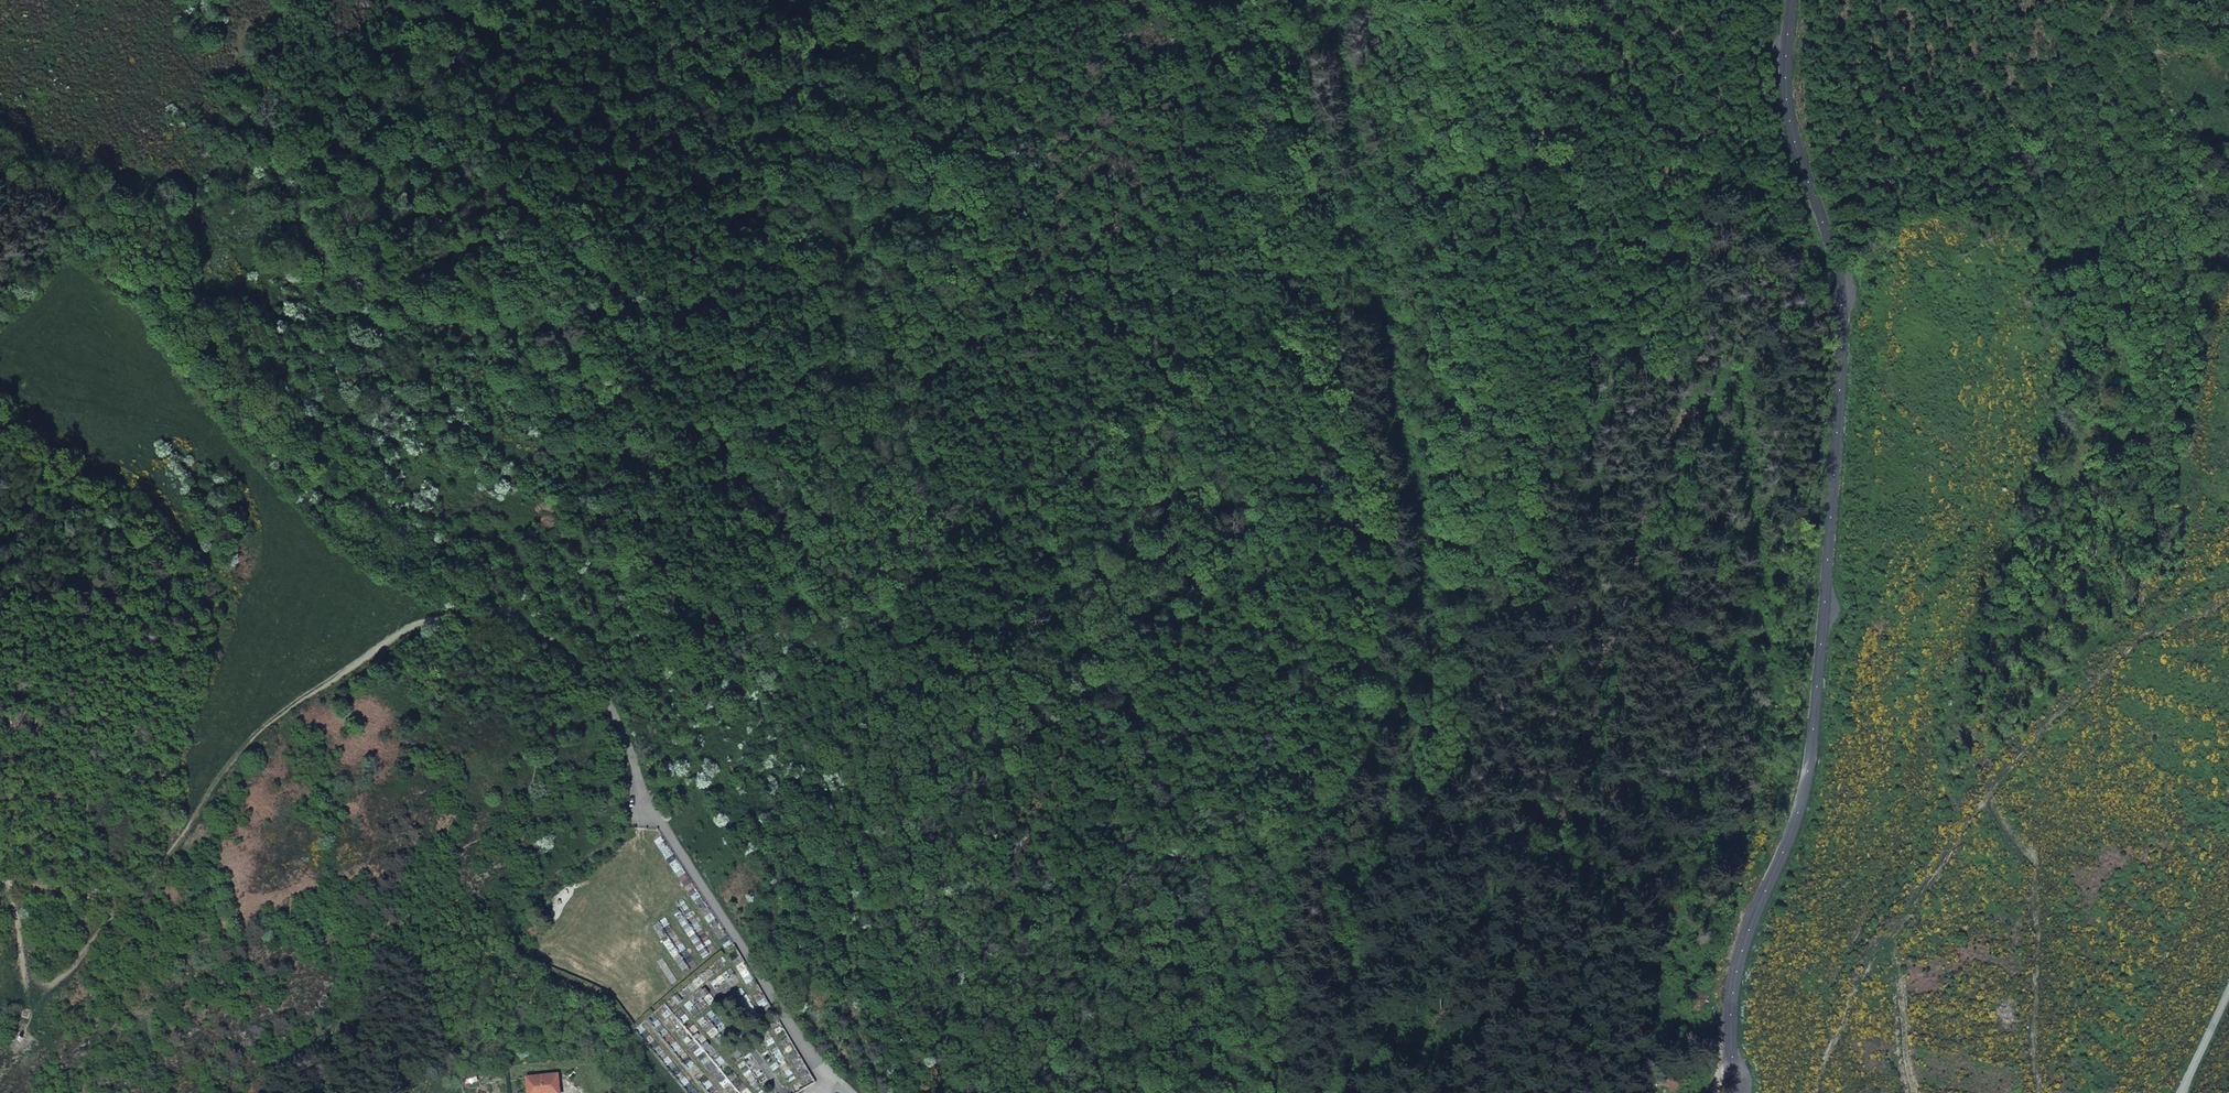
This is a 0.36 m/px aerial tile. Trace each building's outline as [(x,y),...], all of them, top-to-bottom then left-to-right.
[(557,1076),(527,1079),(528,1092),(558,1092),(557,1076)]
